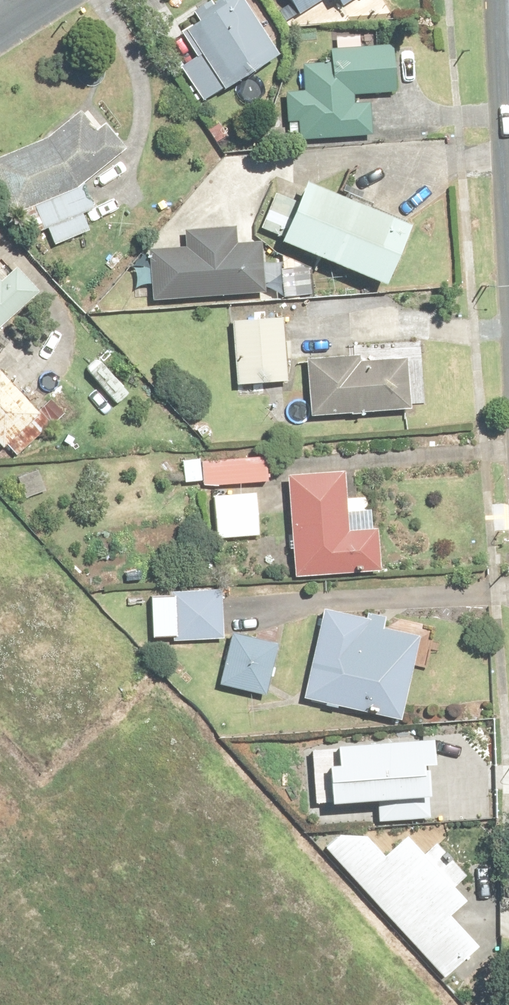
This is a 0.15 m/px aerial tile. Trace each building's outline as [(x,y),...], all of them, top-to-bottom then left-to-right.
[(240,0),(232,0),(179,33),(197,63),(182,72),(203,105),(277,58),(240,0)] [(298,16),(324,0),(289,0),(298,16)] [(361,51),(361,41),(337,43),(337,52),(333,53),(333,60),(304,62),(306,95),(287,96),(289,125),(297,125),(298,142),(370,137),(368,107),(353,108),(353,96),(396,93),(393,49),(361,51)] [(124,163),(106,130),(95,136),(86,119),(0,165),(0,183),(19,219),(26,231),(29,238),(47,229),(57,248),(89,231),(81,216),(94,209),(88,198),(84,191),(82,186),(124,163)] [(409,230),(306,187),(304,190),(282,181),(259,234),(384,287),(409,230)] [(260,305),(288,303),(287,283),(261,285),(258,247),(233,249),(232,231),(186,234),(187,252),(152,255),(152,266),(137,267),(140,304),(259,296),(260,305)] [(37,295),(15,272),(0,285),(0,329),(37,295)] [(410,406),(424,406),(421,351),(405,352),(401,302),(354,305),(303,309),(304,321),(287,322),(290,365),(307,364),(310,418),(366,415),(411,412),(410,406)] [(285,384),(282,321),(234,324),(238,387),(285,384)] [(2,450),(6,446),(16,458),(49,427),(0,375),(0,447),(2,450)] [(266,485),(265,459),(183,462),(184,488),(266,485)] [(345,497),(344,475),(289,478),(295,578),(378,573),(374,496),(345,497)] [(259,538),(256,495),(214,498),(217,540),(259,538)] [(224,640),(220,592),(151,598),(155,645),(224,640)] [(382,624),(321,613),(304,702),(401,721),(417,636),(381,629),(382,624)] [(274,646),(229,638),(221,688),(266,695),(274,646)] [(433,743),(313,749),(316,805),(377,802),(378,823),(429,820),(426,766),(434,766),(433,743)] [(466,879),(451,862),(444,855),(436,846),(423,858),(406,839),(396,848),(386,837),(340,836),(326,849),(444,979),(477,950),(447,917),(463,902),(453,891),(466,879)]
